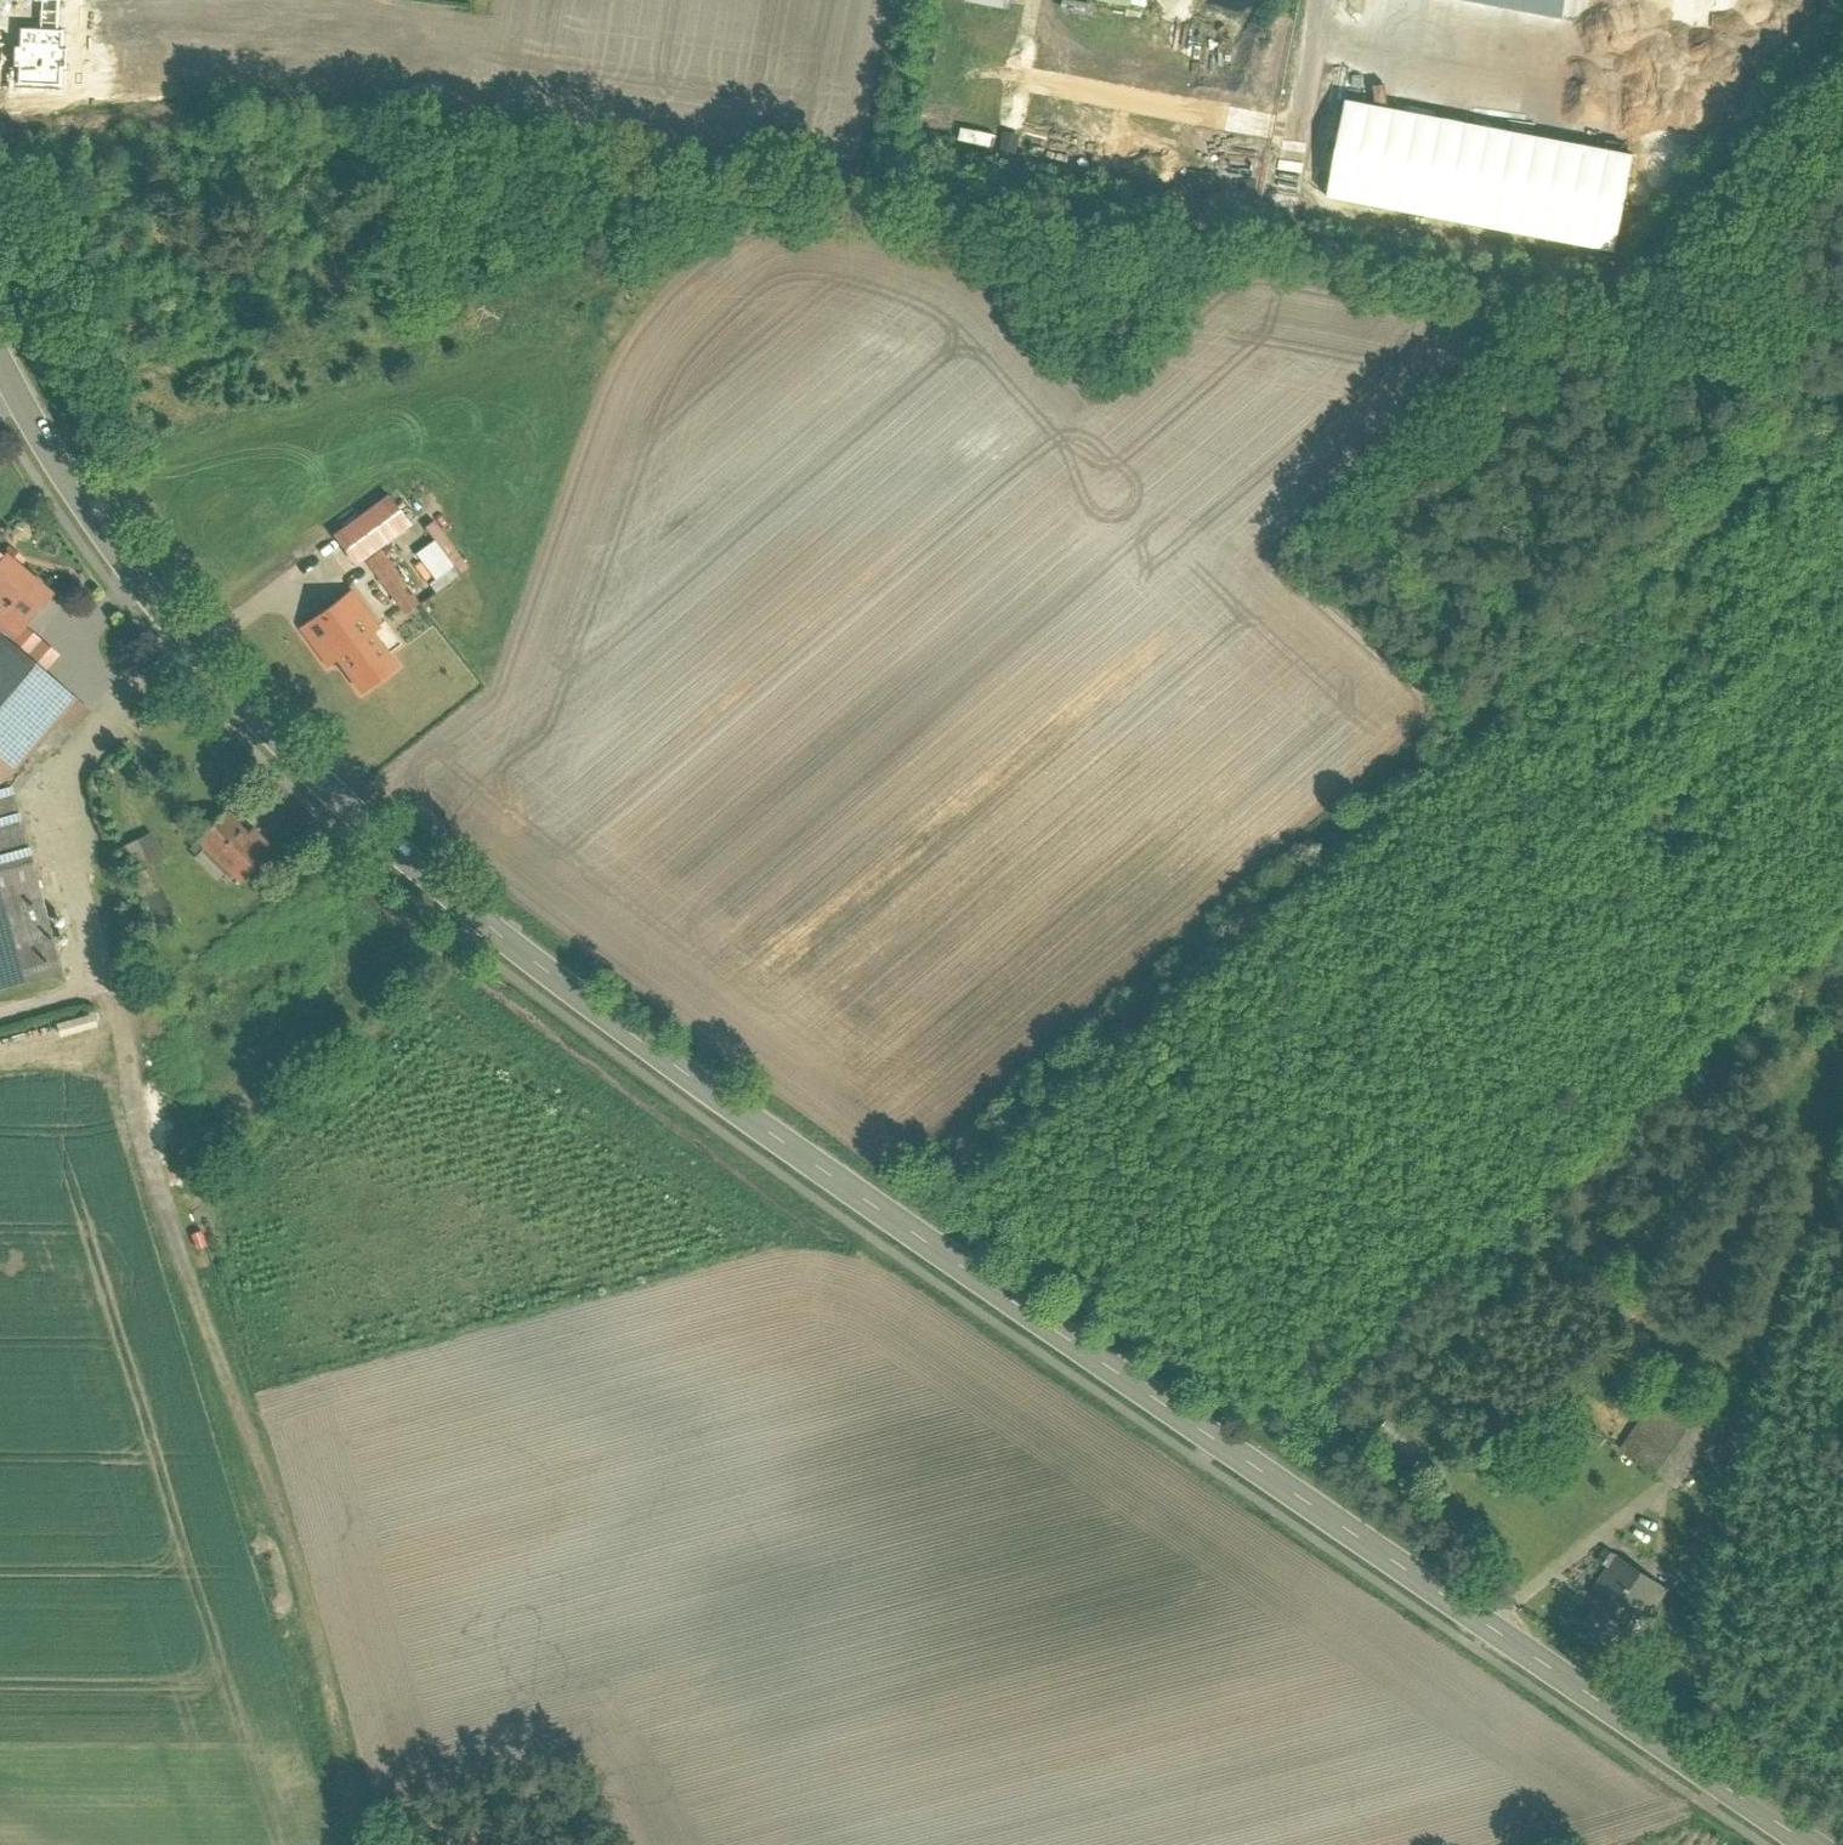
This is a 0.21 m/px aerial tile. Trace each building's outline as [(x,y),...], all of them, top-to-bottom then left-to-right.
[(67,28),(16,27),(16,88),(66,88),(67,28)] [(1365,126),(1382,130),(1388,102),(1372,98),(1365,126)] [(344,565),(404,527),(383,494),(324,531),(344,565)] [(411,549),(430,588),(463,573),(437,519),(422,526),(429,540),(411,549)] [(17,633),(54,590),(0,545),(0,619),(17,633)] [(379,552),(366,562),(405,614),(418,604),(379,552)] [(381,629),(352,591),(301,628),(328,669),(339,663),(363,697),(400,668),(375,636),(381,629)] [(58,710),(76,725),(93,706),(0,628),(0,779),(58,710)] [(0,787),(0,986),(66,967),(14,783),(0,787)] [(267,855),(226,814),(197,842),(238,883),(267,855)] [(150,836),(127,847),(132,859),(155,848),(150,836)] [(151,869),(130,878),(139,896),(159,887),(151,869)] [(159,887),(139,896),(151,923),(172,914),(159,887)] [(1716,1424),(1667,1391),(1629,1449),(1678,1481),(1716,1424)] [(1665,1589),(1621,1560),(1581,1618),(1617,1643),(1636,1615),(1644,1621),(1665,1589)]
